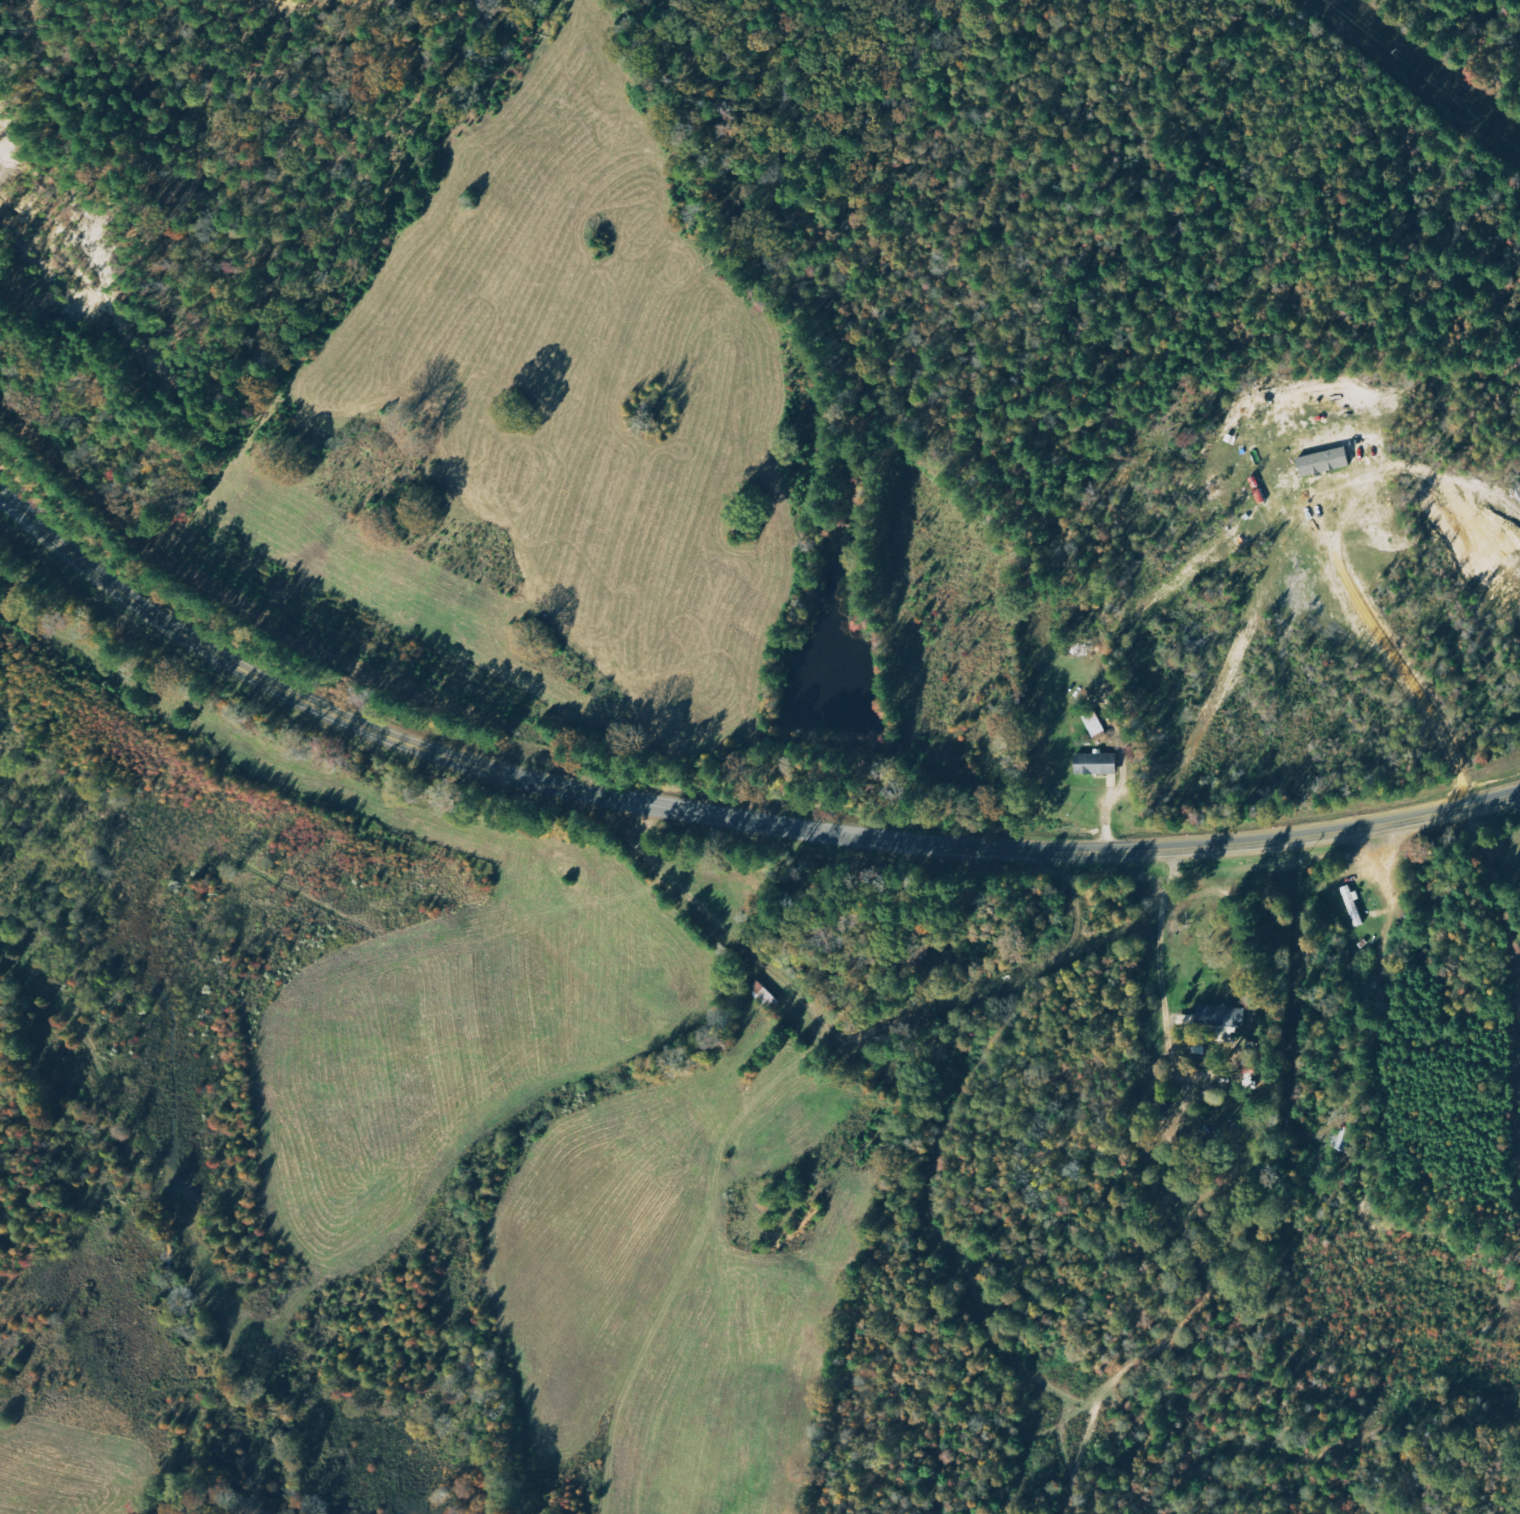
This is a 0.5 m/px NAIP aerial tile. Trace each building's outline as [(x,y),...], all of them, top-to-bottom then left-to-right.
[(1095,739),(1107,733),(1097,711),(1084,717),(1095,739)] [(1118,754),(1077,755),(1078,775),(1119,774),(1118,754)] [(1246,1010),(1200,1004),(1198,1018),(1180,1016),(1179,1029),(1200,1032),(1200,1035),(1200,1038),(1205,1038),(1208,1039),(1217,1037),(1218,1031),(1223,1031),(1235,1029),(1244,1030),(1246,1010)]
